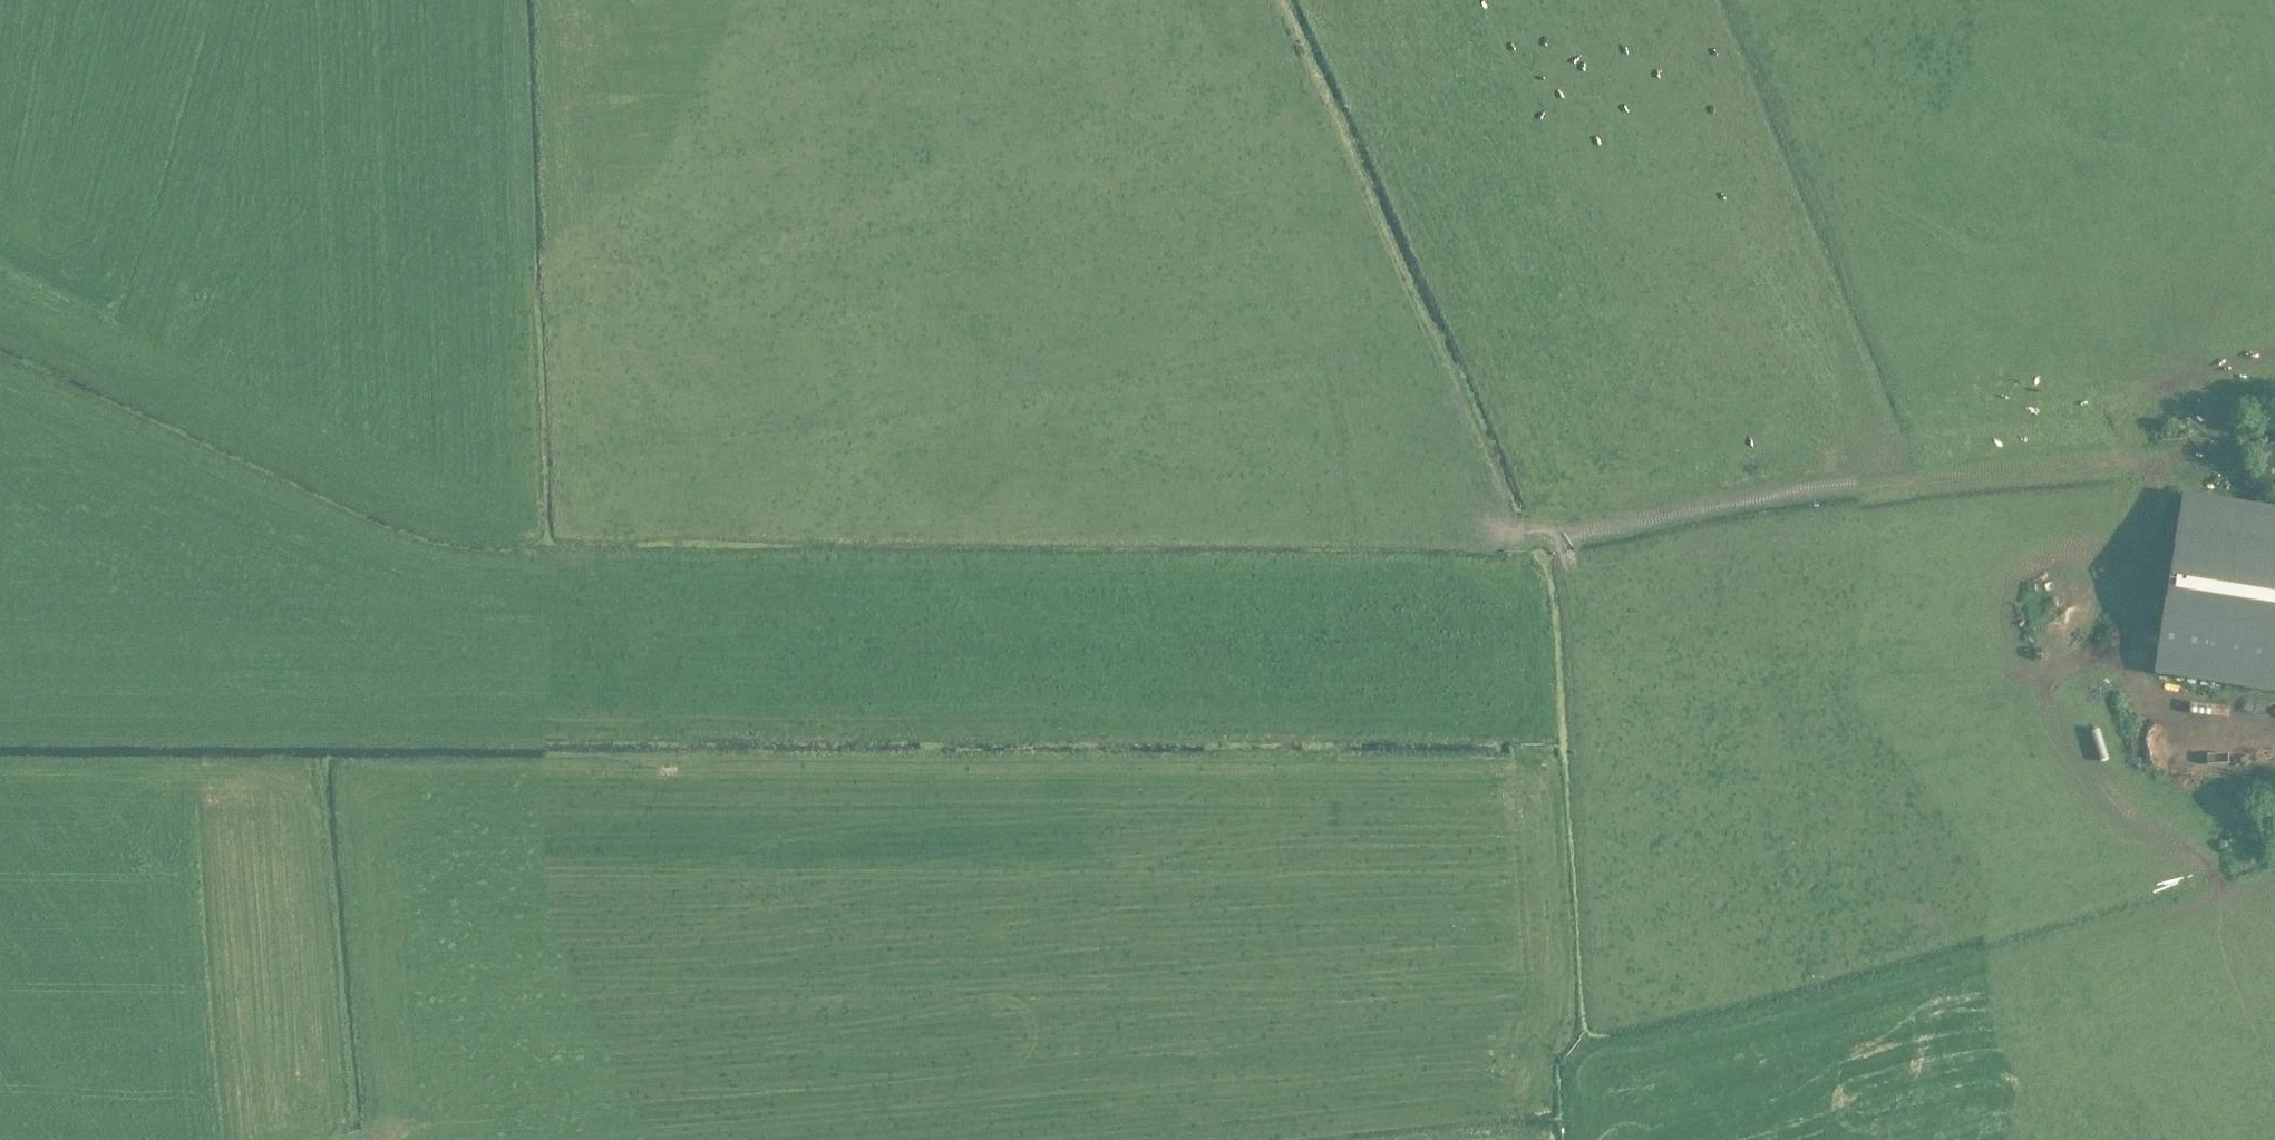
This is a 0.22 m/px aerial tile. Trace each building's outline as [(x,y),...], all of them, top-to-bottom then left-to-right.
[(2251,443),(2262,481),(2274,478),(2274,436),(2251,443)] [(2182,488),(2153,666),(2274,686),(2274,503),(2182,488)] [(2164,501),(2162,516),(2175,518),(2177,503),(2164,501)]
